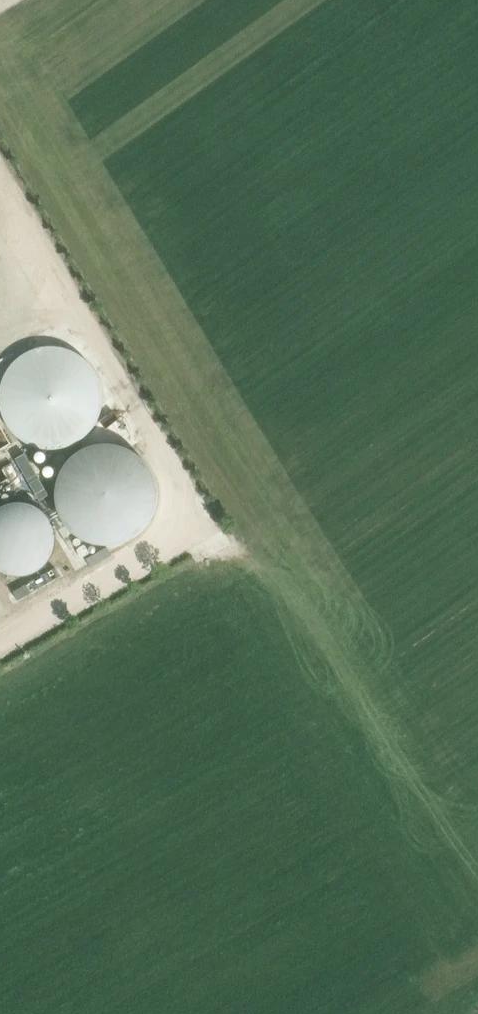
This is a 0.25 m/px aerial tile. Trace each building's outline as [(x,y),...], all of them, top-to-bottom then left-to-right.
[(39,447),(53,449),(65,447),(77,443),(87,436),(96,426),(101,415),(103,409),(105,403),(105,396),(104,384),(100,373),(93,363),(84,355),(74,349),(63,345),(59,344),(56,344),(53,344),(39,346),(26,351),(15,359),(7,370),(2,383),(0,396),(2,410),(7,423),(15,433),(26,442),(39,447)] [(96,548),(109,550),(122,549),(133,544),(144,537),(152,527),(158,516),(160,510),(161,504),(162,498),(160,486),(156,474),(150,464),(141,456),(131,450),(119,446),(116,446),(113,445),(109,445),(96,447),(83,452),(72,461),(64,471),(59,484),(57,498),(59,511),(64,524),(72,535),(83,543),(96,548)] [(26,453),(17,459),(27,476),(18,481),(2,453),(0,454),(0,479),(11,497),(32,485),(40,500),(50,495),(26,453)] [(6,576),(22,579),(38,574),(49,562),(52,546),(47,530),(35,519),(19,516),(3,521),(0,525),(0,570),(6,576)] [(56,567),(14,591),(19,600),(61,576),(56,567)]
